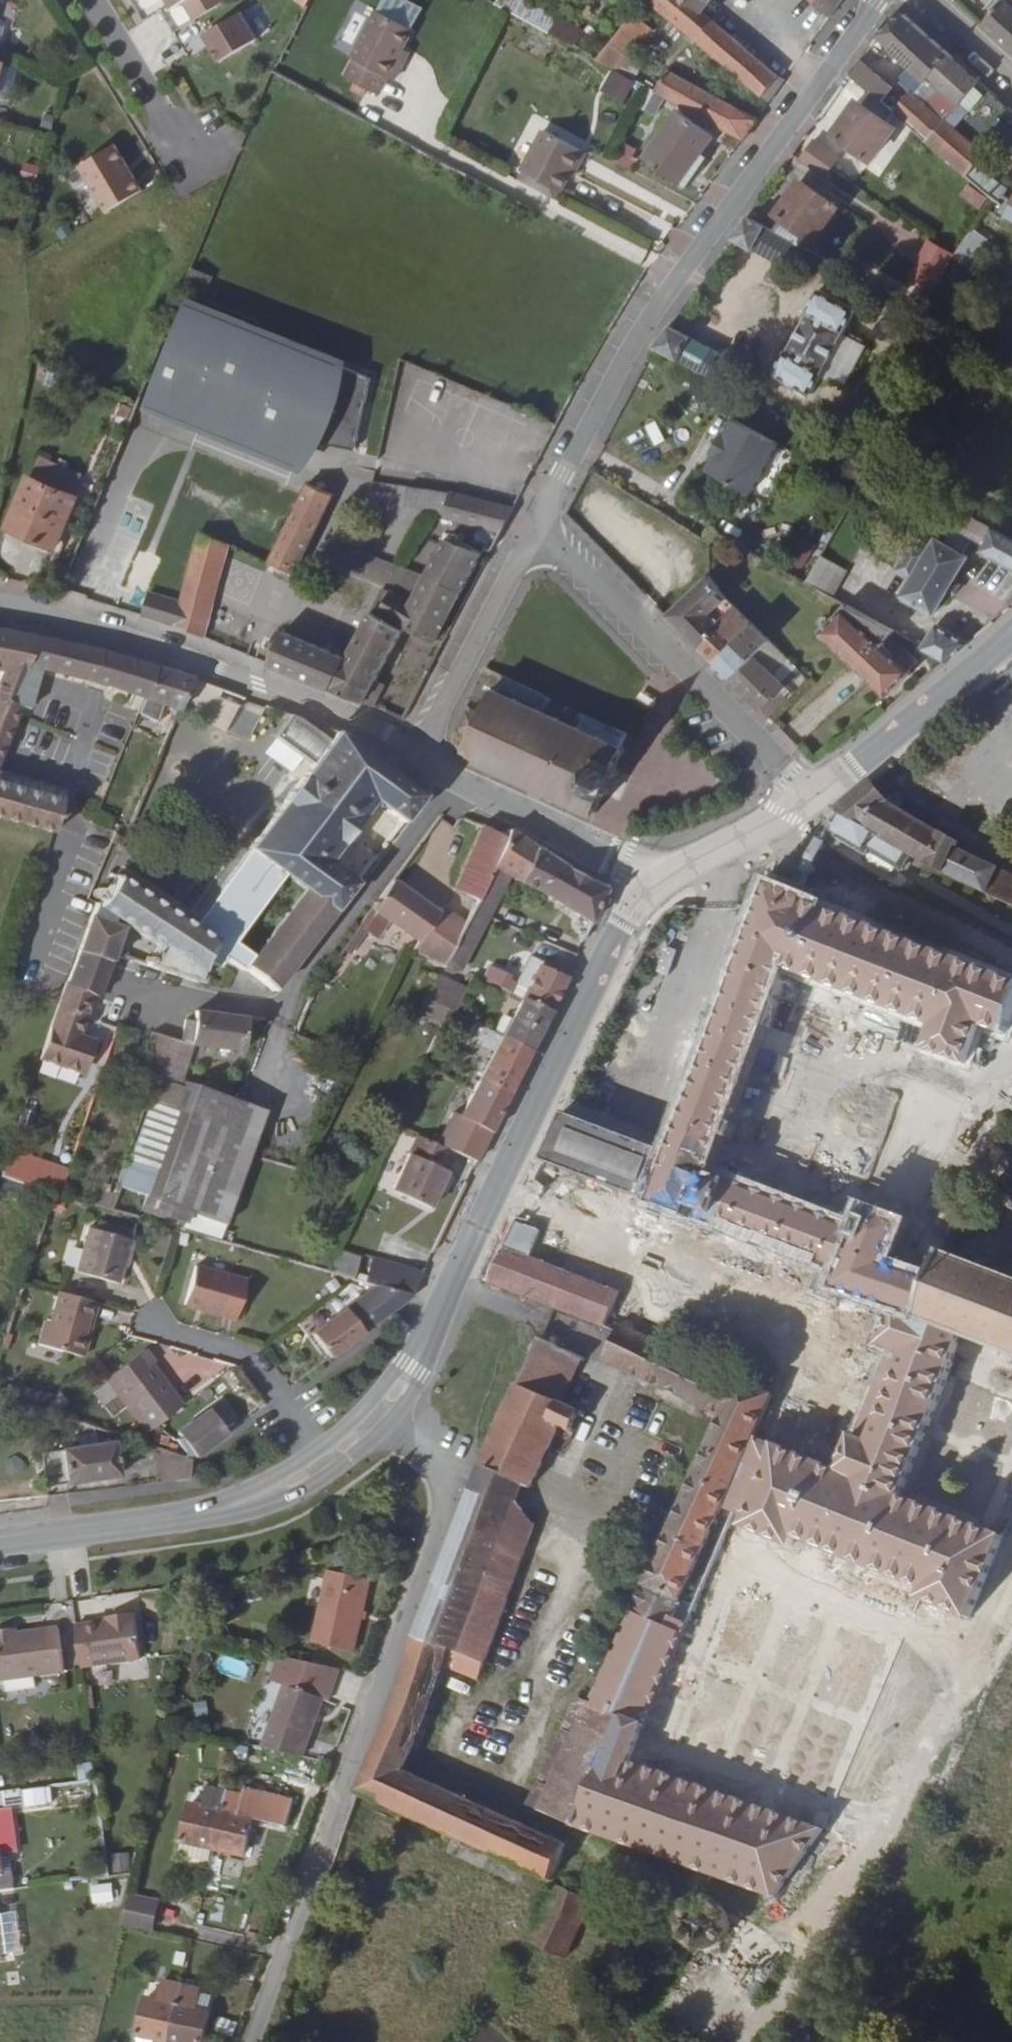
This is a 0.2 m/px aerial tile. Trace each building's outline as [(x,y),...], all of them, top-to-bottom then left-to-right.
[(178,10),(188,3),(199,22),(230,3),(229,0),(172,0),(178,10)] [(532,0),(507,0),(504,3),(515,9),(535,20),(544,6),(532,0)] [(557,13),(564,17),(576,0),(566,0),(557,13)] [(678,17),(695,30),(710,11),(719,0),(657,0),(678,17)] [(840,15),(852,0),(822,0),(840,15)] [(1011,10),(1011,9),(1011,0),(1004,0),(1011,10)] [(535,20),(554,30),(564,17),(557,13),(544,6),(535,20)] [(1011,10),(995,26),(1011,41),(1011,9),(1011,10)] [(419,29),(383,11),(358,58),(361,61),(353,78),(385,95),(395,76),(401,81),(410,63),(403,60),(408,49),(419,29)] [(695,30),(705,39),(721,19),(710,11),(695,30)] [(942,77),(964,56),(935,32),(913,12),(905,14),(889,35),(923,69),(904,90),(887,76),(871,59),(861,73),(882,91),(906,111),(926,128),(942,111),(925,97),(942,77)] [(615,18),(607,13),(596,26),(605,32),(615,18)] [(261,41),(245,15),(207,37),(223,64),(261,41)] [(661,30),(642,15),(636,22),(656,37),(661,30)] [(564,17),(554,30),(582,45),(592,32),(564,17)] [(690,36),(695,30),(678,17),(674,23),(690,36)] [(743,37),(721,19),(705,39),(727,57),(743,37)] [(636,22),(631,29),(650,44),(656,37),(636,22)] [(620,43),(641,55),(644,51),(650,44),(631,29),(620,43)] [(727,57),(745,72),(762,53),(743,37),(727,57)] [(629,70),(641,55),(620,43),(607,59),(629,70)] [(415,52),(408,49),(403,60),(410,63),(415,52)] [(793,80),(762,53),(745,72),(778,99),(793,80)] [(964,56),(942,77),(978,108),(998,86),(964,56)] [(672,67),(661,88),(672,93),(695,105),(705,84),(672,67)] [(623,104),(634,81),(610,70),(599,93),(623,104)] [(725,95),(705,84),(695,105),(715,116),(725,95)] [(995,165),(999,160),(993,156),(1011,132),(1011,98),(998,86),(978,108),(969,119),(961,128),(946,145),(1007,198),(1011,202),(1011,180),(995,165)] [(672,93),(661,88),(649,104),(660,112),(672,93)] [(896,122),(906,111),(882,91),(872,104),(868,101),(846,132),(883,160),(906,129),(896,122)] [(766,116),(725,95),(715,116),(734,126),(744,131),(752,134),(766,116)] [(717,131),(681,105),(648,150),(685,175),(717,131)] [(615,125),(618,109),(600,106),(597,123),(615,125)] [(942,111),(926,128),(946,145),(961,128),(942,111)] [(590,148),(553,129),(532,169),(570,188),(578,171),(590,148)] [(640,145),(627,135),(615,152),(630,160),(640,145)] [(849,155),(825,137),(812,157),(837,174),(842,166),(849,155)] [(148,192),(121,145),(86,165),(113,212),(148,192)] [(595,151),(590,148),(578,171),(584,174),(595,151)] [(33,182),(39,168),(23,162),(18,177),(33,182)] [(570,188),(532,169),(527,179),(565,198),(570,188)] [(790,214),(780,228),(808,243),(814,233),(824,239),(849,206),(810,178),(786,210),(790,214)] [(963,183),(956,196),(980,209),(987,196),(963,183)] [(812,245),(808,243),(780,228),(757,216),(740,238),(799,269),(812,245)] [(970,252),(943,238),(924,274),(950,288),(969,254),(970,252)] [(224,279),(198,269),(189,290),(215,301),(224,279)] [(873,305),(834,282),(822,302),(825,304),(798,347),(794,345),(782,365),(819,390),(833,368),(853,380),(879,339),(859,326),(873,305)] [(184,301),(166,292),(138,362),(155,369),(184,301)] [(377,380),(192,302),(150,401),(207,425),(311,465),(320,444),(366,455),(377,380)] [(665,344),(722,374),(734,352),(678,323),(665,344)] [(734,352),(722,374),(732,379),(744,357),(734,352)] [(415,373),(400,413),(506,452),(520,412),(415,373)] [(788,440),(745,416),(737,430),(733,428),(721,447),(726,450),(718,465),(761,490),(778,499),(806,451),(788,440)] [(82,497),(33,480),(15,529),(62,548),(82,497)] [(301,571),(343,493),(322,484),(284,555),(288,557),(285,564),(301,571)] [(445,487),(432,486),(402,484),(401,497),(400,504),(441,508),(440,512),(490,523),(483,538),(491,542),(500,546),(510,526),(521,503),(459,490),(445,487)] [(343,493),(301,571),(305,573),(347,495),(343,493)] [(966,514),(949,544),(941,540),(931,557),(919,550),(905,573),(918,580),(908,597),(938,614),(972,557),(968,555),(976,541),(993,549),(990,555),(1011,567),(1011,538),(966,514)] [(191,585),(187,602),(182,620),(217,637),(242,545),(207,531),(191,585)] [(488,550),(454,535),(418,598),(394,587),(384,605),(377,601),(350,656),(290,628),(274,662),(375,707),(394,677),(385,673),(413,620),(442,635),(488,550)] [(792,536),(783,562),(804,569),(813,543),(792,536)] [(384,586),(392,563),(341,546),(334,569),(384,586)] [(818,554),(804,581),(832,597),(847,570),(818,554)] [(672,617),(707,651),(743,615),(741,612),(729,624),(721,616),(734,602),(715,575),(710,580),(672,617)] [(178,581),(166,577),(157,611),(171,616),(182,620),(187,602),(173,598),(178,581)] [(187,602),(191,585),(178,581),(173,598),(187,602)] [(897,632),(851,606),(825,633),(890,695),(913,671),(885,646),(897,632)] [(707,651),(720,664),(745,640),(735,630),(745,619),(743,615),(707,651)] [(110,682),(118,651),(57,638),(0,628),(0,771),(13,722),(26,727),(43,667),(110,682)] [(720,664),(737,681),(771,647),(754,632),(745,640),(720,664)] [(970,647),(943,633),(936,646),(931,644),(928,650),(950,663),(970,647)] [(771,647),(737,681),(775,718),(810,682),(771,647)] [(118,651),(110,682),(147,694),(159,662),(118,651)] [(196,675),(159,662),(147,694),(184,706),(196,675)] [(545,696),(490,671),(477,695),(492,702),(489,709),(478,711),(469,727),(475,735),(464,759),(597,819),(605,799),(611,802),(625,771),(620,769),(634,737),(626,733),(597,720),(592,731),(540,706),(545,696)] [(346,724),(293,706),(283,721),(326,751),(313,769),(210,905),(203,914),(131,865),(130,865),(123,874),(117,869),(104,902),(88,943),(118,953),(119,949),(131,920),(156,939),(148,960),(202,980),(207,980),(213,960),(215,953),(251,965),(253,963),(257,963),(267,970),(264,973),(271,980),(274,976),(282,982),(361,880),(355,875),(360,869),(348,859),(342,867),(338,865),(342,860),(338,857),(384,793),(412,814),(429,792),(426,787),(391,758),(369,741),(346,724)] [(304,762),(313,769),(326,751),(283,721),(271,738),(304,762)] [(313,769),(304,762),(201,899),(210,905),(313,769)] [(1011,891),(1011,866),(973,845),(979,835),(968,829),(966,833),(914,805),(903,799),(906,795),(895,789),(884,775),(853,801),(848,806),(886,826),(917,843),(1011,891)] [(58,830),(64,805),(66,798),(0,779),(0,815),(58,830)] [(918,794),(909,789),(906,795),(903,799),(914,805),(918,794)] [(828,829),(871,852),(886,826),(848,806),(842,802),(828,829)] [(491,874),(499,860),(513,834),(492,824),(471,862),(491,874)] [(917,843),(886,826),(871,852),(878,862),(889,870),(898,862),(903,865),(917,843)] [(512,868),(524,875),(534,856),(551,862),(557,851),(515,830),(513,834),(499,860),(512,868)] [(610,879),(557,851),(551,862),(534,856),(524,875),(594,918),(610,879)] [(210,905),(201,899),(137,857),(131,865),(203,914),(210,905)] [(484,889),(498,896),(512,868),(499,860),(491,874),(484,889)] [(484,889),(491,874),(471,862),(462,880),(481,893),(484,889)] [(446,960),(469,916),(444,900),(441,905),(400,876),(365,925),(381,937),(397,915),(439,942),(432,954),(446,960)] [(818,1544),(931,1586),(927,1598),(932,1602),(982,1619),(1011,1542),(1011,1537),(908,1497),(970,1336),(935,1324),(950,1285),(895,1265),(910,1223),(855,1204),(849,1221),(717,1170),(777,1008),(791,971),(938,1021),(929,1051),(968,1062),(980,1026),(1009,1037),(1011,1030),(1011,976),(796,894),(768,883),(761,904),(677,1134),(671,1151),(569,1110),(547,1157),(655,1195),(649,1209),(697,1227),(699,1220),(825,1263),(818,1285),(899,1312),(888,1343),(898,1347),(863,1436),(854,1435),(847,1452),(841,1468),(781,1442),(787,1429),(791,1419),(772,1412),(725,1521),(784,1545),(788,1531),(818,1544)] [(498,896),(484,889),(481,893),(478,899),(493,907),(498,896)] [(469,916),(446,960),(462,967),(463,965),(493,907),(478,899),(469,916)] [(371,951),(355,939),(349,948),(365,959),(371,951)] [(72,982),(97,991),(102,993),(118,953),(88,943),(72,982)] [(544,954),(533,948),(514,983),(526,989),(544,954)] [(526,989),(555,1003),(574,962),(546,949),(544,954),(526,989)] [(480,980),(509,993),(516,977),(486,965),(480,980)] [(938,1021),(791,971),(777,1008),(926,1060),(929,1051),(938,1021)] [(465,984),(440,972),(420,1012),(445,1025),(456,1002),(465,984)] [(97,991),(72,982),(46,1054),(82,1067),(93,1037),(81,1033),(85,1023),(97,991)] [(467,985),(465,984),(456,1002),(462,1005),(471,987),(467,985)] [(526,989),(506,1026),(536,1041),(555,1003),(526,989)] [(481,1015),(462,1005),(456,1019),(475,1029),(481,1015)] [(192,1041),(200,1041),(252,1047),(255,1015),(203,1010),(202,1019),(192,1018),(190,1040),(192,1041)] [(500,1037),(483,1073),(514,1087),(536,1041),(506,1026),(494,1021),(489,1031),(500,1037)] [(150,1054),(166,1060),(173,1031),(161,1026),(150,1054)] [(176,1033),(166,1060),(162,1072),(184,1081),(189,1067),(200,1041),(192,1041),(190,1040),(176,1033)] [(514,1087),(483,1073),(479,1081),(466,1110),(496,1124),(514,1087)] [(154,1096),(124,1183),(150,1191),(145,1205),(191,1219),(189,1225),(222,1233),(273,1106),(194,1075),(182,1105),(154,1096)] [(677,1134),(578,1091),(569,1110),(671,1151),(677,1134)] [(459,1146),(481,1155),(496,1124),(466,1110),(458,1106),(443,1138),(453,1143),(459,1146)] [(444,1162),(453,1143),(443,1138),(421,1129),(395,1184),(433,1202),(450,1165),(444,1162)] [(459,1146),(453,1143),(444,1162),(450,1165),(459,1146)] [(52,1188),(60,1189),(64,1177),(46,1171),(42,1185),(52,1188)] [(60,1189),(52,1188),(48,1203),(61,1207),(65,1190),(60,1189)] [(1006,1194),(996,1218),(1011,1222),(1011,1195),(1006,1194)] [(139,1222),(100,1213),(97,1223),(136,1233),(139,1222)] [(97,1223),(92,1221),(81,1264),(122,1276),(129,1249),(132,1249),(136,1233),(97,1223)] [(361,1250),(340,1240),(330,1262),(355,1269),(361,1250)] [(625,1290),(506,1243),(488,1282),(559,1309),(610,1328),(613,1321),(625,1290)] [(374,1274),(382,1277),(419,1287),(421,1284),(429,1266),(381,1252),(374,1274)] [(248,1273),(197,1259),(187,1298),(237,1311),(248,1273)] [(950,1285),(935,1324),(970,1336),(1011,1352),(1011,1282),(992,1275),(956,1263),(950,1285)] [(379,1317),(419,1287),(382,1277),(312,1329),(330,1354),(379,1317)] [(97,1295),(64,1286),(55,1318),(50,1316),(45,1338),(87,1350),(93,1327),(90,1327),(97,1295)] [(666,1551),(636,1613),(678,1630),(725,1521),(772,1412),(778,1397),(653,1341),(659,1326),(634,1317),(630,1328),(613,1321),(610,1328),(559,1309),(546,1337),(494,1445),(484,1470),(530,1489),(567,1413),(588,1423),(604,1385),(586,1377),(595,1356),(724,1416),(686,1506),(665,1497),(653,1503),(644,1522),(649,1543),(666,1551)] [(164,1356),(152,1343),(115,1373),(156,1426),(192,1398),(160,1359),(164,1356)] [(234,1425),(216,1400),(179,1427),(196,1454),(234,1425)] [(847,1452),(787,1429),(781,1442),(841,1468),(847,1452)] [(125,1470),(121,1440),(41,1452),(45,1483),(125,1470)] [(478,1485),(522,1504),(530,1489),(484,1470),(478,1485)] [(522,1504),(478,1485),(362,1795),(559,1881),(576,1841),(411,1769),(451,1662),(481,1672),(515,1586),(495,1576),(522,1504)] [(541,1520),(522,1504),(495,1576),(515,1586),(541,1520)] [(353,1521),(351,1511),(333,1513),(333,1524),(353,1521)] [(375,1581),(334,1570),(318,1642),(360,1651),(375,1581)] [(752,1652),(767,1612),(737,1601),(724,1635),(687,1621),(669,1668),(717,1686),(708,1709),(741,1722),(765,1657),(752,1652)] [(148,1656),(141,1610),(119,1613),(119,1617),(83,1621),(89,1663),(148,1656)] [(635,1714),(678,1630),(636,1613),(599,1700),(635,1714)] [(74,1670),(67,1625),(24,1630),(23,1625),(1,1628),(9,1677),(14,1677),(44,1673),(74,1670)] [(47,1687),(44,1673),(14,1677),(15,1690),(47,1687)] [(326,1692),(284,1682),(268,1744),(311,1754),(326,1692)] [(540,1808),(583,1826),(616,1754),(635,1714),(599,1700),(590,1696),(540,1808)] [(711,1787),(616,1754),(583,1826),(693,1870),(734,1886),(782,1904),(786,1895),(834,1829),(711,1787)] [(76,1779),(93,1777),(91,1762),(74,1764),(76,1779)] [(184,1840),(219,1848),(233,1786),(219,1782),(214,1804),(194,1799),(184,1840)] [(20,1791),(23,1810),(51,1805),(48,1786),(20,1791)] [(233,1786),(219,1848),(254,1855),(263,1816),(249,1814),(253,1792),(233,1786)] [(0,1792),(0,1804),(18,1802),(17,1790),(0,1792)] [(15,1872),(12,1851),(0,1854),(0,1874),(15,1872)] [(128,1854),(111,1854),(110,1873),(127,1874),(128,1854)] [(601,1901),(559,1881),(534,1937),(577,1956),(601,1901)] [(89,1885),(91,1906),(112,1904),(109,1883),(89,1885)] [(145,1925),(152,1894),(133,1889),(127,1919),(145,1925)] [(164,1896),(152,1894),(145,1925),(157,1927),(164,1896)] [(735,1916),(730,1909),(718,1906),(705,1906),(695,1912),(691,1920),(688,1930),(691,1940),(695,1946),(702,1951),(714,1954),(723,1951),(733,1944),(737,1937),(738,1925),(735,1916)] [(8,1911),(0,1912),(0,1960),(14,1958),(8,1911)] [(165,2041),(177,2041),(189,1984),(175,1980),(169,2002),(148,1996),(139,2036),(165,2041)] [(189,1984),(177,2041),(211,2041),(217,2015),(205,2011),(210,1994),(211,1990),(189,1984)] [(221,1997),(210,1994),(205,2011),(217,2015),(221,1997)] [(213,2032),(231,2036),(234,2022),(217,2018),(213,2032)]
